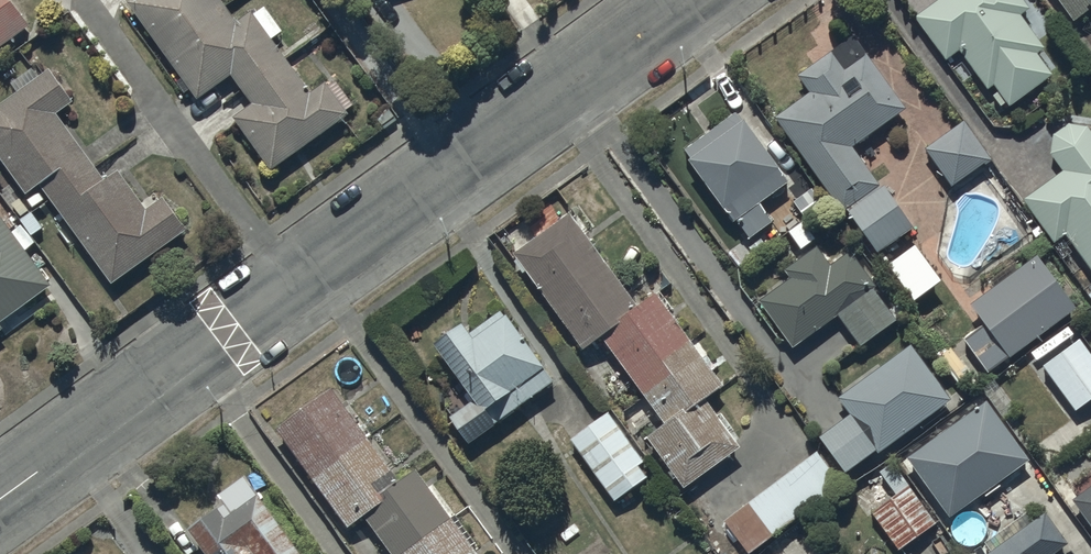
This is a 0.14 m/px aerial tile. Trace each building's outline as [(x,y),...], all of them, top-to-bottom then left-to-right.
[(29,23),(13,0),(0,0),(0,44),(29,23)] [(197,96),(230,73),(251,103),(234,114),(270,166),(349,111),(346,108),(353,103),(335,78),(328,83),(325,79),(310,89),(273,36),(282,29),(265,4),(254,12),(249,6),(233,17),(221,0),(126,0),(197,96)] [(914,13),(948,57),(960,48),(989,86),(993,83),(997,88),(993,92),(1002,104),(1007,100),(1010,104),(1053,71),(1038,51),(1045,46),(1021,15),(1030,7),(1024,0),(934,0),(914,13)] [(1073,18),(1090,5),(1090,0),(1060,0),(1073,18)] [(906,106),(854,33),(797,74),(810,91),(776,115),(843,208),(847,205),(878,250),(915,224),(887,184),(882,187),(852,144),(906,106)] [(0,102),(0,157),(33,205),(48,194),(112,283),(187,228),(163,194),(146,206),(119,167),(104,177),(57,111),(73,99),(51,66),(38,75),(33,67),(12,81),(18,90),(0,102)] [(736,110),(685,147),(691,156),(690,157),(757,250),(772,240),(762,226),(772,219),(759,201),(790,179),(746,117),(743,119),(736,110)] [(946,189),(935,250),(964,288),(1036,234),(983,164),(993,158),(964,120),(926,148),(953,184),(946,189)] [(1023,199),(1054,240),(1065,232),(1090,268),(1090,129),(1088,125),(1070,122),(1054,133),(1051,151),(1063,169),(1023,199)] [(571,210),(515,250),(582,347),(603,332),(665,420),(647,433),(684,485),(741,445),(732,432),(735,430),(726,417),(723,419),(705,395),(723,382),(709,362),(711,361),(705,353),(702,355),(669,310),(673,308),(659,288),(637,303),(571,210)] [(51,283),(26,249),(34,243),(21,224),(12,230),(1,215),(0,216),(0,320),(51,283)] [(760,297),(792,344),(838,313),(859,344),(908,312),(899,300),(888,307),(874,286),(876,285),(851,248),(830,262),(818,244),(813,248),(809,242),(817,237),(805,218),(789,229),(800,247),(806,243),(811,250),(785,267),(791,276),(760,297)] [(1038,253),(971,301),(1010,356),(1077,307),(1038,253)] [(554,378),(507,312),(503,314),(500,309),(470,330),(462,320),(434,339),(474,397),(450,414),(469,441),(496,423),(494,420),(554,378)] [(1042,365),(1075,409),(1090,398),(1090,349),(1081,335),(1042,365)] [(952,396),(912,342),(839,396),(852,412),(821,435),(848,471),(877,449),(879,451),(952,396)] [(275,424),(348,525),(364,514),(394,553),(480,553),(476,549),(481,546),(457,512),(454,514),(442,496),(439,498),(435,493),(438,491),(433,482),(428,485),(415,466),(398,477),(332,384),(275,424)] [(968,543),(977,553),(1048,553),(1067,540),(1045,510),(1034,518),(1028,509),(1001,530),(976,498),(985,492),(989,497),(1002,487),(997,481),(1030,457),(986,398),(907,457),(949,514),(943,519),(963,546),(968,543)] [(608,410),(571,437),(615,499),(647,476),(638,463),(644,459),(608,410)] [(817,449),(724,518),(748,551),(841,482),(817,449)] [(897,493),(872,510),(899,547),(937,518),(893,459),(880,469),(897,493)] [(186,525),(208,553),(303,553),(244,474),(219,493),(223,498),(186,525)] [(1072,498),(1090,523),(1090,484),(1072,498)]
